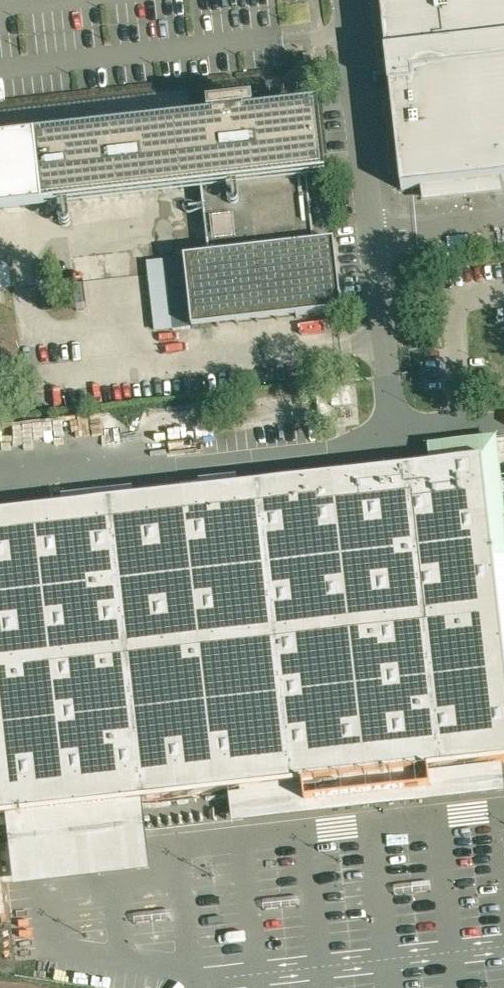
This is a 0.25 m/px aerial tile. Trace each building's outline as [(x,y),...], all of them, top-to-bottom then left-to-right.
[(398,160),(401,190),(503,179),(503,0),(380,0),(386,53),(385,53),(387,76),(389,88),(390,88),(398,160)] [(244,116),(244,114),(254,113),(253,102),(227,105),(207,107),(209,118),(214,117),(214,119),(148,126),(0,143),(0,214),(57,207),(59,222),(59,224),(60,225),(62,226),(63,227),(65,227),(66,227),(68,226),(69,225),(70,224),(70,222),(70,221),(69,206),(194,192),(201,191),(203,205),(208,248),(208,255),(184,258),(191,323),(192,323),(192,328),(209,326),(266,320),(338,312),(342,312),(342,311),(334,241),(315,243),(307,179),(326,177),(319,107),(244,116)] [(503,761),(503,518),(489,520),(483,459),(430,465),(0,513),(0,818),(40,813),(67,810),(69,831),(73,831),(73,830),(94,827),(94,829),(120,826),(118,804),(145,801),(240,791),(242,791),(244,811),(431,790),(429,770),(492,763),(503,761)]
